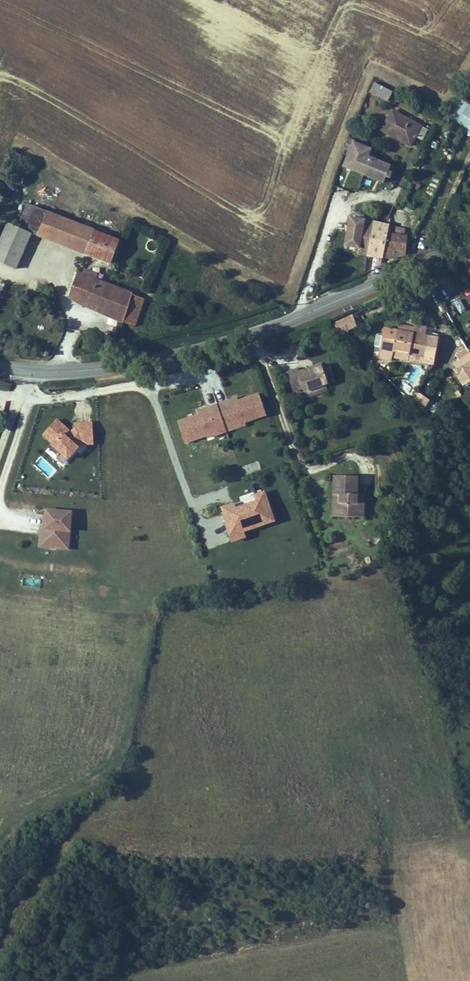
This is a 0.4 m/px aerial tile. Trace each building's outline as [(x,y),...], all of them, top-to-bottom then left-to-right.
[(394,94),(375,84),(371,92),(390,101),(394,94)] [(469,134),(469,107),(461,101),(449,121),(469,134)] [(422,125),(393,110),(382,132),(412,147),(422,125)] [(350,153),(343,169),(385,185),(393,167),(369,157),(372,150),(354,143),(355,141),(350,138),(344,151),(350,153)] [(38,236),(47,212),(28,204),(18,228),(32,233),(38,236)] [(86,255),(96,231),(47,212),(38,236),(86,255)] [(360,253),(366,221),(349,218),(343,250),(360,253)] [(360,256),(368,258),(374,222),(366,220),(366,221),(360,253),(360,256)] [(374,222),(368,258),(384,259),(390,226),(390,225),(374,222)] [(32,233),(18,228),(7,223),(0,241),(0,263),(17,270),(32,233)] [(390,226),(384,259),(406,258),(409,236),(405,236),(406,229),(390,226)] [(120,241),(96,231),(86,255),(110,265),(120,241)] [(83,274),(77,272),(69,299),(86,309),(123,324),(133,296),(133,294),(97,279),(99,274),(85,269),(83,274)] [(145,300),(133,296),(123,324),(136,328),(145,300)] [(352,314),(334,322),(339,336),(358,328),(352,314)] [(427,357),(431,336),(383,327),(379,347),(393,350),(392,356),(410,359),(411,353),(427,357)] [(459,360),(452,364),(463,386),(469,382),(469,368),(468,364),(469,363),(469,361),(464,350),(456,354),(459,360)] [(300,370),(290,373),(297,392),(310,388),(311,391),(339,381),(334,366),(326,369),(325,365),(301,373),(300,370)] [(409,400),(424,412),(431,405),(416,392),(409,400)] [(266,414),(259,393),(238,400),(227,404),(226,401),(217,404),(218,407),(226,430),(235,427),(233,423),(244,420),(245,421),(266,414)] [(226,430),(218,407),(217,404),(209,407),(210,410),(198,414),(178,421),(185,443),(206,435),(205,433),(216,429),(217,433),(226,430)] [(82,456),(87,451),(87,445),(93,445),(93,422),(75,422),(75,426),(70,432),(57,419),(42,435),(52,444),(45,452),(64,469),(79,453),(82,456)] [(359,478),(334,477),(333,497),(341,498),(341,505),(338,505),(337,518),(365,519),(366,495),(359,495),(359,478)] [(467,478),(460,484),(466,490),(462,494),(469,502),(469,481),(467,478)] [(245,533),(276,523),(266,493),(254,497),(256,502),(236,509),(234,503),(220,508),(232,544),(247,539),(245,533)] [(332,518),(337,518),(338,505),(341,505),(341,498),(333,497),(332,518)] [(70,552),(73,513),(45,511),(44,529),(40,529),(39,549),(70,552)] [(40,586),(40,579),(24,577),(23,585),(40,586)]
